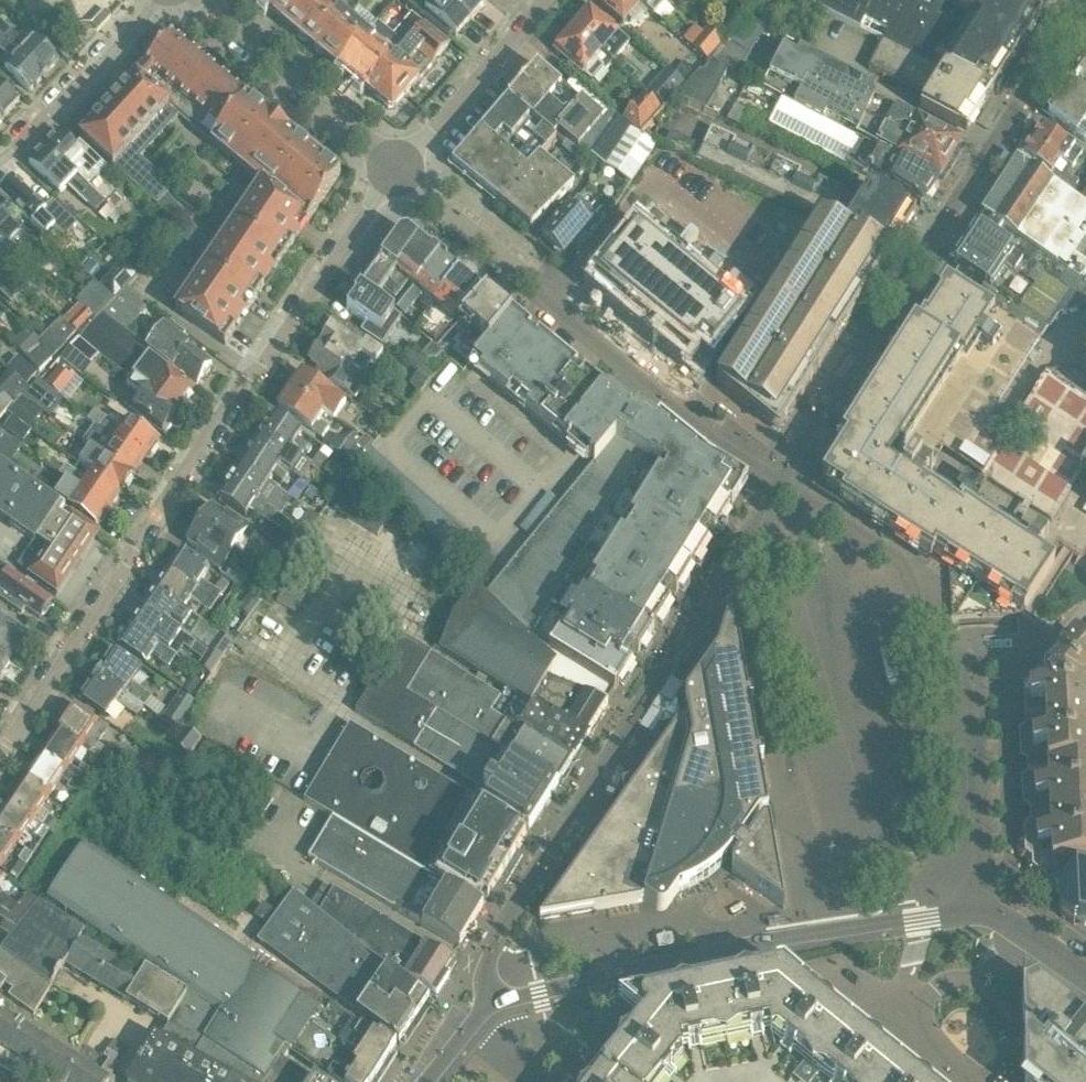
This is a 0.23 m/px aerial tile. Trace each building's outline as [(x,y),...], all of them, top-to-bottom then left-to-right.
[(275,14),(274,16),(280,21),(300,0),(258,0),(275,14)] [(313,46),(346,6),(350,1),(349,0),(329,0),(328,2),(326,0),(300,0),(280,21),(283,24),(285,22),(302,36),(300,38),(306,43),(308,41),(313,46)] [(471,21),(447,0),(430,0),(432,2),(426,9),(457,36),(471,21)] [(485,6),(479,0),(447,0),(471,21),(485,6)] [(641,3),(637,0),(599,0),(598,1),(623,23),(640,4),(641,3)] [(665,2),(662,0),(637,0),(641,3),(640,4),(653,15),(665,2)] [(748,9),(753,0),(733,0),(748,9)] [(989,94),(993,96),(1042,17),(1008,0),(823,0),(818,9),(883,40),(989,94)] [(337,68),(338,69),(365,38),(371,30),(354,16),(360,9),(350,1),(346,6),(313,46),(318,50),(316,52),(323,56),(324,55),(338,66),(337,68)] [(573,29),(612,63),(630,43),(618,34),(619,33),(591,8),(588,11),(585,11),(580,16),(580,20),(573,29)] [(79,33),(97,33),(112,17),(105,10),(92,23),(78,24),(79,33)] [(349,75),(367,90),(401,51),(423,26),(410,16),(393,36),(378,23),(371,30),(365,38),(338,69),(347,77),(349,75)] [(765,31),(741,18),(719,49),(743,62),(765,31)] [(6,42),(14,34),(0,20),(0,35),(6,42)] [(401,51),(367,90),(366,92),(375,99),(376,98),(388,107),(396,107),(450,45),(424,24),(423,26),(401,51)] [(707,60),(725,39),(710,26),(692,47),(707,60)] [(557,46),(556,49),(592,80),(604,68),(606,70),(612,63),(573,29),(566,37),(562,37),(558,43),(557,46)] [(639,44),(645,36),(637,29),(631,36),(639,44)] [(6,42),(45,77),(59,62),(34,38),(27,45),(14,34),(6,42)] [(262,184),(312,215),(341,173),(173,36),(153,57),(144,66),(145,66),(135,77),(135,76),(133,78),(179,115),(262,184)] [(972,121),(989,94),(883,40),(868,69),(922,96),(915,107),(965,132),(972,121)] [(918,121),(876,98),(872,86),(786,41),(763,87),(783,98),(823,119),(827,112),(858,129),(856,132),(940,178),(961,144),(918,121)] [(45,77),(6,42),(0,48),(0,50),(11,61),(4,69),(30,92),(45,77)] [(764,46),(759,56),(767,61),(773,51),(764,46)] [(720,51),(714,61),(722,66),(728,56),(720,51)] [(728,56),(722,66),(731,70),(736,60),(728,56)] [(673,73),(686,84),(700,68),(688,58),(673,73)] [(736,60),(731,70),(739,75),(744,65),(736,60)] [(1049,116),(1066,128),(1068,130),(1085,141),(1085,61),(1085,62),(1075,77),(1072,82),(1068,87),(1063,95),(1049,116)] [(744,65),(739,75),(747,79),(753,69),(744,65)] [(593,155),(616,118),(609,112),(601,121),(537,66),(508,99),(530,118),(541,128),(553,138),(558,132),(578,149),(589,159),(593,155)] [(700,68),(686,84),(674,97),(705,111),(722,79),(701,69),(700,68)] [(753,69),(747,79),(755,84),(761,74),(753,69)] [(686,84),(673,73),(672,72),(649,98),(663,110),(674,97),(686,84)] [(138,160),(179,115),(133,78),(127,85),(127,86),(80,137),(155,206),(172,188),(171,187),(170,188),(138,160)] [(4,119),(19,103),(0,84),(0,115),(4,119)] [(640,133),(660,110),(644,96),(624,119),(640,133)] [(860,139),(823,119),(783,98),(769,124),(847,165),(862,175),(867,173),(922,207),(938,181),(860,139)] [(481,130),(526,169),(540,156),(556,140),(553,138),(541,128),(530,118),(508,99),(502,106),(481,130)] [(633,181),(655,146),(631,131),(616,118),(593,155),(609,165),(633,181)] [(1059,188),(1068,176),(1084,153),(1043,126),(1021,159),(1059,188)] [(729,177),(742,149),(734,145),(736,140),(712,128),(703,148),(696,162),(729,177)] [(496,199),(526,169),(481,130),(452,163),(475,182),(496,199)] [(75,148),(59,132),(45,146),(85,185),(105,203),(115,193),(98,178),(108,168),(81,142),(75,148)] [(664,147),(672,151),(679,137),(671,133),(664,147)] [(680,154),(687,140),(679,137),(672,151),(680,154)] [(688,158),(695,144),(687,140),(680,154),(688,158)] [(696,162),(703,148),(695,144),(688,158),(696,162)] [(105,203),(85,185),(45,146),(29,163),(60,193),(68,186),(93,210),(96,212),(105,203)] [(729,177),(762,193),(777,159),(753,148),(751,153),(742,149),(729,177)] [(526,169),(496,199),(531,228),(575,185),(546,161),(540,156),(526,169)] [(794,208),(808,179),(799,175),(801,170),(777,159),(762,193),(794,208)] [(1059,188),(1021,159),(984,216),(985,217),(979,228),(1017,253),(1016,254),(1085,302),(1085,301),(1085,207),(1078,202),(1059,188)] [(1078,183),(1068,176),(1059,188),(1078,202),(1084,193),(1076,187),(1078,183)] [(820,220),(827,223),(842,190),(819,178),(816,183),(808,179),(794,208),(805,213),(808,214),(820,220)] [(0,193),(0,194),(54,247),(62,254),(71,244),(65,238),(77,225),(51,200),(44,208),(14,179),(0,193)] [(225,344),(312,215),(262,184),(176,311),(225,344)] [(827,223),(892,254),(916,216),(871,188),(863,200),(843,190),(842,190),(827,223)] [(116,195),(107,204),(108,205),(114,211),(123,202),(116,195)] [(746,209),(787,242),(804,215),(758,195),(746,209)] [(591,208),(578,198),(570,208),(543,238),(563,255),(603,207),(596,201),(591,208)] [(114,211),(108,205),(99,215),(105,221),(115,211),(114,211)] [(22,260),(38,272),(49,260),(14,226),(14,227),(0,213),(0,239),(8,247),(22,260)] [(778,433),(892,254),(827,223),(820,220),(717,383),(778,433)] [(1039,341),(1040,340),(1047,328),(1050,328),(1058,315),(1080,310),(1085,302),(1016,254),(1017,253),(979,228),(977,226),(952,265),(959,269),(950,283),(1039,341)] [(726,311),(635,237),(633,239),(621,229),(585,273),(665,338),(699,366),(741,315),(730,307),(726,311)] [(396,271),(418,240),(407,231),(400,232),(389,246),(387,245),(380,254),(382,256),(380,259),(381,261),(361,287),(377,299),(384,290),(397,272),(396,271)] [(15,268),(22,260),(8,247),(0,239),(0,265),(10,273),(15,268)] [(422,241),(418,240),(396,271),(397,272),(384,290),(395,299),(409,282),(414,286),(439,255),(422,241)] [(433,302),(456,273),(455,272),(455,269),(439,255),(414,286),(415,287),(397,309),(404,315),(422,293),(433,302)] [(102,288),(115,300),(128,287),(139,275),(125,263),(102,288)] [(10,273),(0,265),(0,283),(10,273)] [(456,273),(433,302),(451,318),(477,291),(475,289),(476,286),(468,280),(464,280),(456,273)] [(85,291),(76,301),(84,308),(96,319),(101,314),(115,300),(102,288),(89,277),(80,286),(85,291)] [(1039,341),(950,283),(949,282),(871,404),(856,428),(848,439),(880,460),(887,449),(902,425),(907,417),(966,455),(967,454),(1039,341)] [(359,286),(345,306),(346,307),(345,308),(365,322),(359,331),(381,346),(400,318),(377,299),(361,287),(359,286)] [(115,300),(101,314),(127,333),(149,304),(128,287),(115,300)] [(488,341),(511,313),(487,294),(487,293),(486,293),(462,319),(488,341)] [(84,308),(69,326),(76,332),(81,337),(96,319),(84,308)] [(606,391),(511,313),(511,314),(511,313),(488,341),(488,342),(470,363),(565,441),(566,439),(569,441),(567,443),(570,446),(591,462),(592,460),(595,462),(488,592),(526,625),(564,660),(613,693),(614,691),(743,486),(660,418),(654,424),(636,412),(633,416),(630,414),(631,412),(611,396),(608,393),(606,395),(604,393),(606,391)] [(78,337),(78,338),(91,348),(100,356),(118,370),(130,379),(131,377),(133,376),(148,387),(177,410),(188,394),(189,394),(192,389),(195,385),(173,368),(146,348),(142,345),(127,333),(101,314),(96,319),(81,337),(80,338),(78,337)] [(416,325),(424,331),(432,320),(425,314),(416,325)] [(43,337),(40,339),(41,340),(56,355),(57,355),(67,344),(66,344),(76,332),(69,326),(61,319),(51,329),(48,331),(43,337)] [(168,319),(146,348),(173,368),(195,385),(197,386),(204,376),(209,375),(214,369),(212,364),(213,363),(181,339),(185,334),(168,319)] [(37,320),(31,326),(43,337),(48,331),(37,320)] [(321,344),(353,366),(362,372),(370,361),(376,365),(383,355),(336,323),(321,344)] [(32,348),(24,356),(40,371),(56,355),(41,340),(39,341),(32,334),(25,341),(32,348)] [(78,338),(61,358),(84,376),(100,356),(91,348),(78,338)] [(346,377),(353,366),(321,344),(311,360),(321,367),(318,372),(349,393),(355,384),(346,377)] [(442,353),(433,345),(423,355),(427,359),(437,359),(442,353)] [(19,356),(8,368),(20,379),(27,386),(38,374),(19,356)] [(60,365),(45,385),(52,390),(60,396),(76,376),(60,365)] [(430,382),(435,377),(425,367),(415,378),(425,388),(430,382)] [(324,412),(334,419),(345,402),(313,380),(302,373),(290,390),(324,412)] [(1047,375),(1016,424),(1038,438),(1025,457),(1003,443),(982,476),(1051,520),(1075,482),(1062,474),(1082,443),(1085,445),(1085,400),(1047,375)] [(130,379),(126,384),(133,389),(142,396),(138,401),(132,410),(163,432),(164,430),(167,429),(172,423),(172,420),(178,411),(177,410),(148,387),(133,376),(131,377),(130,379)] [(20,379),(4,395),(13,404),(21,397),(25,393),(30,388),(27,386),(20,379)] [(45,385),(38,380),(30,388),(25,393),(21,397),(42,413),(48,417),(51,414),(41,406),(52,390),(45,385)] [(361,388),(355,384),(349,393),(355,397),(361,388)] [(318,421),(324,412),(290,390),(279,406),(323,435),(328,427),(318,421)] [(5,413),(7,411),(13,404),(4,395),(2,393),(0,396),(0,418),(5,413)] [(383,407),(365,396),(358,407),(377,418),(383,407)] [(21,397),(13,404),(7,411),(23,424),(30,429),(42,413),(21,397)] [(92,408),(87,416),(96,423),(145,457),(149,453),(151,454),(157,445),(155,444),(157,440),(127,419),(120,428),(92,408)] [(263,430),(301,455),(308,444),(299,438),(303,431),(275,413),(263,430)] [(4,427),(23,441),(31,431),(12,416),(4,427)] [(96,423),(84,439),(103,452),(134,474),(145,457),(96,423)] [(290,471),(294,465),(301,455),(263,430),(252,446),(281,465),(290,471)] [(11,441),(7,437),(2,434),(0,433),(0,456),(11,441)] [(339,451),(346,442),(337,436),(331,445),(339,451)] [(910,479),(880,460),(848,439),(822,480),(824,482),(827,491),(915,547),(920,550),(949,504),(944,501),(921,486),(928,475),(936,463),(917,450),(909,463),(906,467),(914,472),(910,479)] [(350,440),(340,453),(355,464),(365,451),(350,440)] [(75,445),(69,453),(91,469),(122,491),(134,474),(103,452),(97,461),(75,445)] [(290,471),(281,465),(252,446),(241,463),(270,482),(274,476),(283,482),(290,471)] [(330,464),(347,477),(355,465),(355,464),(340,453),(339,452),(330,464)] [(313,463),(320,468),(327,459),(320,454),(313,463)] [(966,455),(961,464),(985,479),(991,469),(967,454),(966,455)] [(66,463),(59,472),(64,475),(110,508),(122,491),(91,469),(86,477),(66,463)] [(281,514),(291,499),(269,484),(270,482),(241,463),(230,480),(268,505),(281,514)] [(18,565),(58,592),(98,532),(0,464),(0,520),(33,543),(18,565)] [(353,486),(364,475),(358,469),(348,480),(353,486)] [(64,475),(52,493),(62,500),(72,507),(98,525),(100,523),(102,522),(106,517),(106,514),(108,510),(110,508),(93,496),(64,475)] [(359,491),(370,480),(364,475),(353,486),(359,491)] [(281,514),(268,505),(230,480),(219,497),(247,516),(251,511),(271,525),(272,523),(286,533),(293,525),(280,515),(281,514)] [(303,494),(309,484),(302,480),(296,489),(303,494)] [(370,480),(359,491),(365,497),(375,486),(370,480)] [(370,502),(381,491),(375,486),(365,497),(370,502)] [(312,489),(305,498),(315,505),(321,495),(312,489)] [(376,508),(387,497),(381,491),(370,502),(376,508)] [(387,497),(376,508),(382,513),(393,502),(387,497)] [(1055,564),(963,505),(952,499),(949,504),(920,550),(932,558),(932,557),(950,568),(1022,615),(1055,564)] [(225,514),(212,506),(200,524),(234,547),(242,536),(250,541),(256,533),(247,527),(248,526),(229,513),(225,514)] [(220,568),(234,547),(200,524),(188,542),(200,550),(201,555),(220,568)] [(294,555),(282,546),(274,558),(286,566),(294,555)] [(181,553),(169,572),(215,603),(221,594),(215,590),(202,582),(209,571),(181,553)] [(247,577),(232,567),(225,578),(240,588),(247,577)] [(53,600),(10,571),(0,586),(0,599),(22,614),(25,609),(40,619),(53,600)] [(169,572),(156,590),(184,608),(191,599),(198,604),(209,612),(215,603),(169,572)] [(222,579),(215,590),(221,594),(222,595),(229,584),(222,579)] [(289,581),(276,602),(295,613),(307,592),(289,581)] [(486,594),(477,585),(453,614),(440,650),(505,690),(529,704),(586,739),(607,706),(605,705),(613,693),(564,660),(526,625),(488,592),(486,594)] [(156,590),(144,608),(168,625),(190,640),(195,643),(196,643),(190,639),(202,621),(184,608),(156,590)] [(687,711),(540,920),(642,902),(642,901),(644,901),(657,910),(659,911),(661,911),(662,911),(664,911),(666,910),(667,908),(678,892),(694,886),(708,877),(721,866),(733,853),(738,857),(733,865),(732,867),(732,869),(732,871),(733,873),(734,875),(784,910),(732,606),(718,652),(687,696),(686,699),(685,702),(687,711)] [(133,625),(131,627),(159,645),(170,653),(175,656),(176,657),(183,646),(191,651),(195,643),(190,640),(168,625),(144,608),(133,625)] [(12,657),(26,636),(0,618),(0,649),(12,657)] [(146,664),(153,654),(161,659),(159,662),(169,668),(176,657),(175,656),(170,653),(159,645),(131,627),(119,645),(146,664)] [(207,651),(208,652),(221,661),(233,643),(219,634),(207,651)] [(406,695),(431,654),(402,636),(355,712),(384,729),(406,695)] [(1070,638),(1027,686),(1025,686),(1028,727),(1023,732),(1023,757),(1024,757),(1029,762),(1030,774),(1025,779),(1024,779),(1025,805),(1026,805),(1032,810),(1032,822),(1027,827),(1026,827),(1027,853),(1029,853),(1034,858),(1035,864),(1051,864),(1055,863),(1085,862),(1085,652),(1070,638)] [(12,657),(0,649),(0,674),(12,657)] [(144,706),(146,704),(152,697),(131,682),(141,670),(114,652),(98,674),(124,692),(142,705),(144,706)] [(210,676),(221,661),(208,652),(197,667),(210,676)] [(491,713),(501,697),(431,654),(406,695),(421,703),(557,786),(571,763),(571,764),(572,763),(491,713)] [(142,705),(124,692),(98,674),(81,699),(106,715),(116,701),(137,715),(144,706),(142,705)] [(191,675),(181,689),(192,696),(202,682),(191,675)] [(586,739),(529,704),(505,690),(501,697),(491,713),(572,763),(586,740),(586,739)] [(177,727),(194,702),(180,692),(163,717),(177,727)] [(558,786),(557,786),(421,703),(406,695),(384,729),(483,790),(490,793),(491,794),(486,804),(530,830),(536,820),(558,786)] [(658,702),(652,713),(654,725),(669,722),(674,714),(670,699),(658,702)] [(76,707),(59,732),(82,747),(81,748),(97,759),(104,748),(98,745),(109,729),(76,707)] [(483,806),(349,725),(305,799),(336,817),(356,830),(368,836),(482,909),(487,901),(488,901),(525,839),(524,838),(528,831),(529,832),(530,830),(486,804),(484,803),(483,806)] [(188,756),(202,739),(187,728),(174,745),(188,756)] [(69,766),(81,748),(82,747),(59,732),(43,756),(66,770),(82,780),(90,770),(82,765),(77,771),(69,766)] [(43,756),(27,779),(49,794),(60,778),(70,784),(68,787),(75,792),(75,791),(81,794),(88,784),(83,781),(82,781),(66,770),(43,756)] [(176,774),(166,768),(157,781),(166,788),(176,774)] [(49,830),(56,820),(49,816),(49,815),(40,809),(49,794),(27,779),(11,803),(33,819),(42,825),(49,830)] [(460,949),(483,909),(482,909),(368,836),(356,830),(336,817),(305,799),(303,802),(332,819),(308,859),(460,949)] [(42,825),(33,819),(11,803),(0,819),(0,831),(17,843),(26,829),(43,840),(49,830),(42,825)] [(0,868),(17,843),(0,831),(0,868)] [(195,1056),(241,1081),(264,1081),(280,1056),(281,1057),(285,1060),(290,1053),(291,1054),(293,1051),(330,1076),(328,1080),(331,1081),(376,1081),(391,1058),(390,1058),(394,1052),(279,972),(280,969),(259,955),(256,959),(85,844),(48,898),(222,1014),(221,1015),(203,1044),(195,1056)] [(26,864),(33,854),(26,849),(19,859),(26,864)] [(1051,882),(1050,883),(1060,892),(1061,913),(1074,925),(1085,925),(1085,862),(1055,863),(1056,876),(1051,876),(1051,882)] [(323,886),(310,907),(320,915),(363,948),(368,952),(371,954),(403,980),(406,976),(432,995),(437,998),(449,978),(443,975),(451,962),(323,886)] [(17,931),(39,903),(27,894),(17,907),(11,915),(0,907),(0,919),(5,922),(17,931)] [(17,907),(0,895),(0,907),(11,915),(17,907)] [(333,997),(399,1045),(417,1017),(377,986),(380,982),(369,973),(375,965),(367,958),(371,954),(368,952),(363,948),(320,915),(310,907),(310,908),(295,895),(260,943),(333,997)] [(81,938),(85,932),(39,903),(17,931),(10,939),(0,952),(0,980),(3,983),(13,991),(8,997),(34,1016),(66,963),(81,938)] [(269,926),(277,914),(263,904),(255,917),(269,926)] [(17,931),(5,922),(0,930),(0,931),(10,939),(17,931)] [(673,943),(671,935),(664,935),(662,936),(655,938),(657,947),(665,946),(666,946),(673,943)] [(128,999),(143,974),(81,938),(66,963),(128,999)] [(377,986),(417,1017),(429,1000),(403,980),(371,954),(367,958),(375,965),(369,973),(380,982),(377,986)] [(795,978),(794,973),(789,969),(783,968),(619,1003),(627,1010),(639,1019),(588,1081),(924,1081),(795,978)] [(169,1027),(162,1037),(195,1056),(203,1044),(221,1015),(160,979),(146,971),(143,974),(127,1001),(169,1027)] [(1076,1019),(1079,1016),(1037,982),(1036,984),(1024,989),(1022,989),(1024,1077),(1031,1081),(1085,1081),(1085,1027),(1084,1025),(1084,1026),(1076,1019)] [(5,1009),(0,1017),(0,1043),(32,1063),(61,1081),(110,1081),(112,1079),(110,1078),(119,1064),(116,1062),(124,1049),(113,1042),(104,1057),(109,1060),(101,1072),(60,1044),(49,1038),(21,1019),(16,1017),(5,1009)] [(126,1081),(241,1081),(195,1056),(162,1037),(161,1039),(156,1036),(128,1081),(127,1081),(126,1081)] [(284,1061),(285,1060),(281,1057),(280,1056),(264,1081),(316,1081),(284,1061)]
